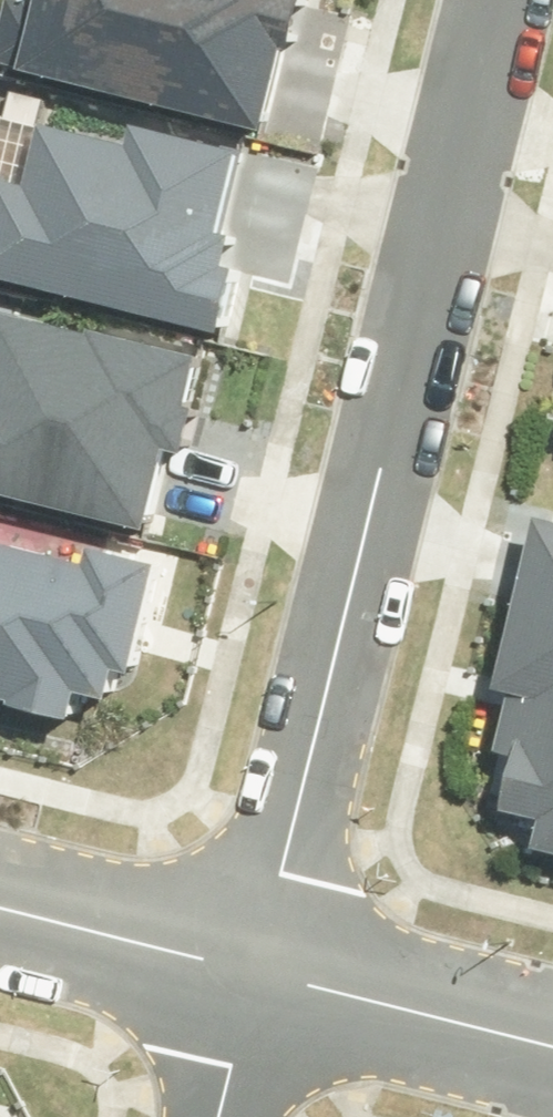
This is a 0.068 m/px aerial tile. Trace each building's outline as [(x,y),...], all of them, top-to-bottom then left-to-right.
[(260,131),(282,44),(290,46),(302,0),(32,0),(31,3),(18,0),(3,0),(0,13),(0,63),(13,66),(13,69),(260,131)] [(224,337),(239,272),(223,269),(230,238),(220,235),(240,153),(126,125),(122,143),(34,122),(19,184),(0,180),(0,282),(224,337)] [(141,532),(162,450),(176,453),(200,360),(85,332),(84,336),(0,316),(0,497),(141,532)] [(552,855),(552,523),(532,518),(490,689),(506,692),(491,751),(510,756),(497,810),(535,820),(528,849),(552,855)] [(156,560),(81,542),(76,559),(0,540),(0,698),(4,700),(3,705),(65,720),(71,693),(102,700),(109,672),(127,677),(156,560)]
